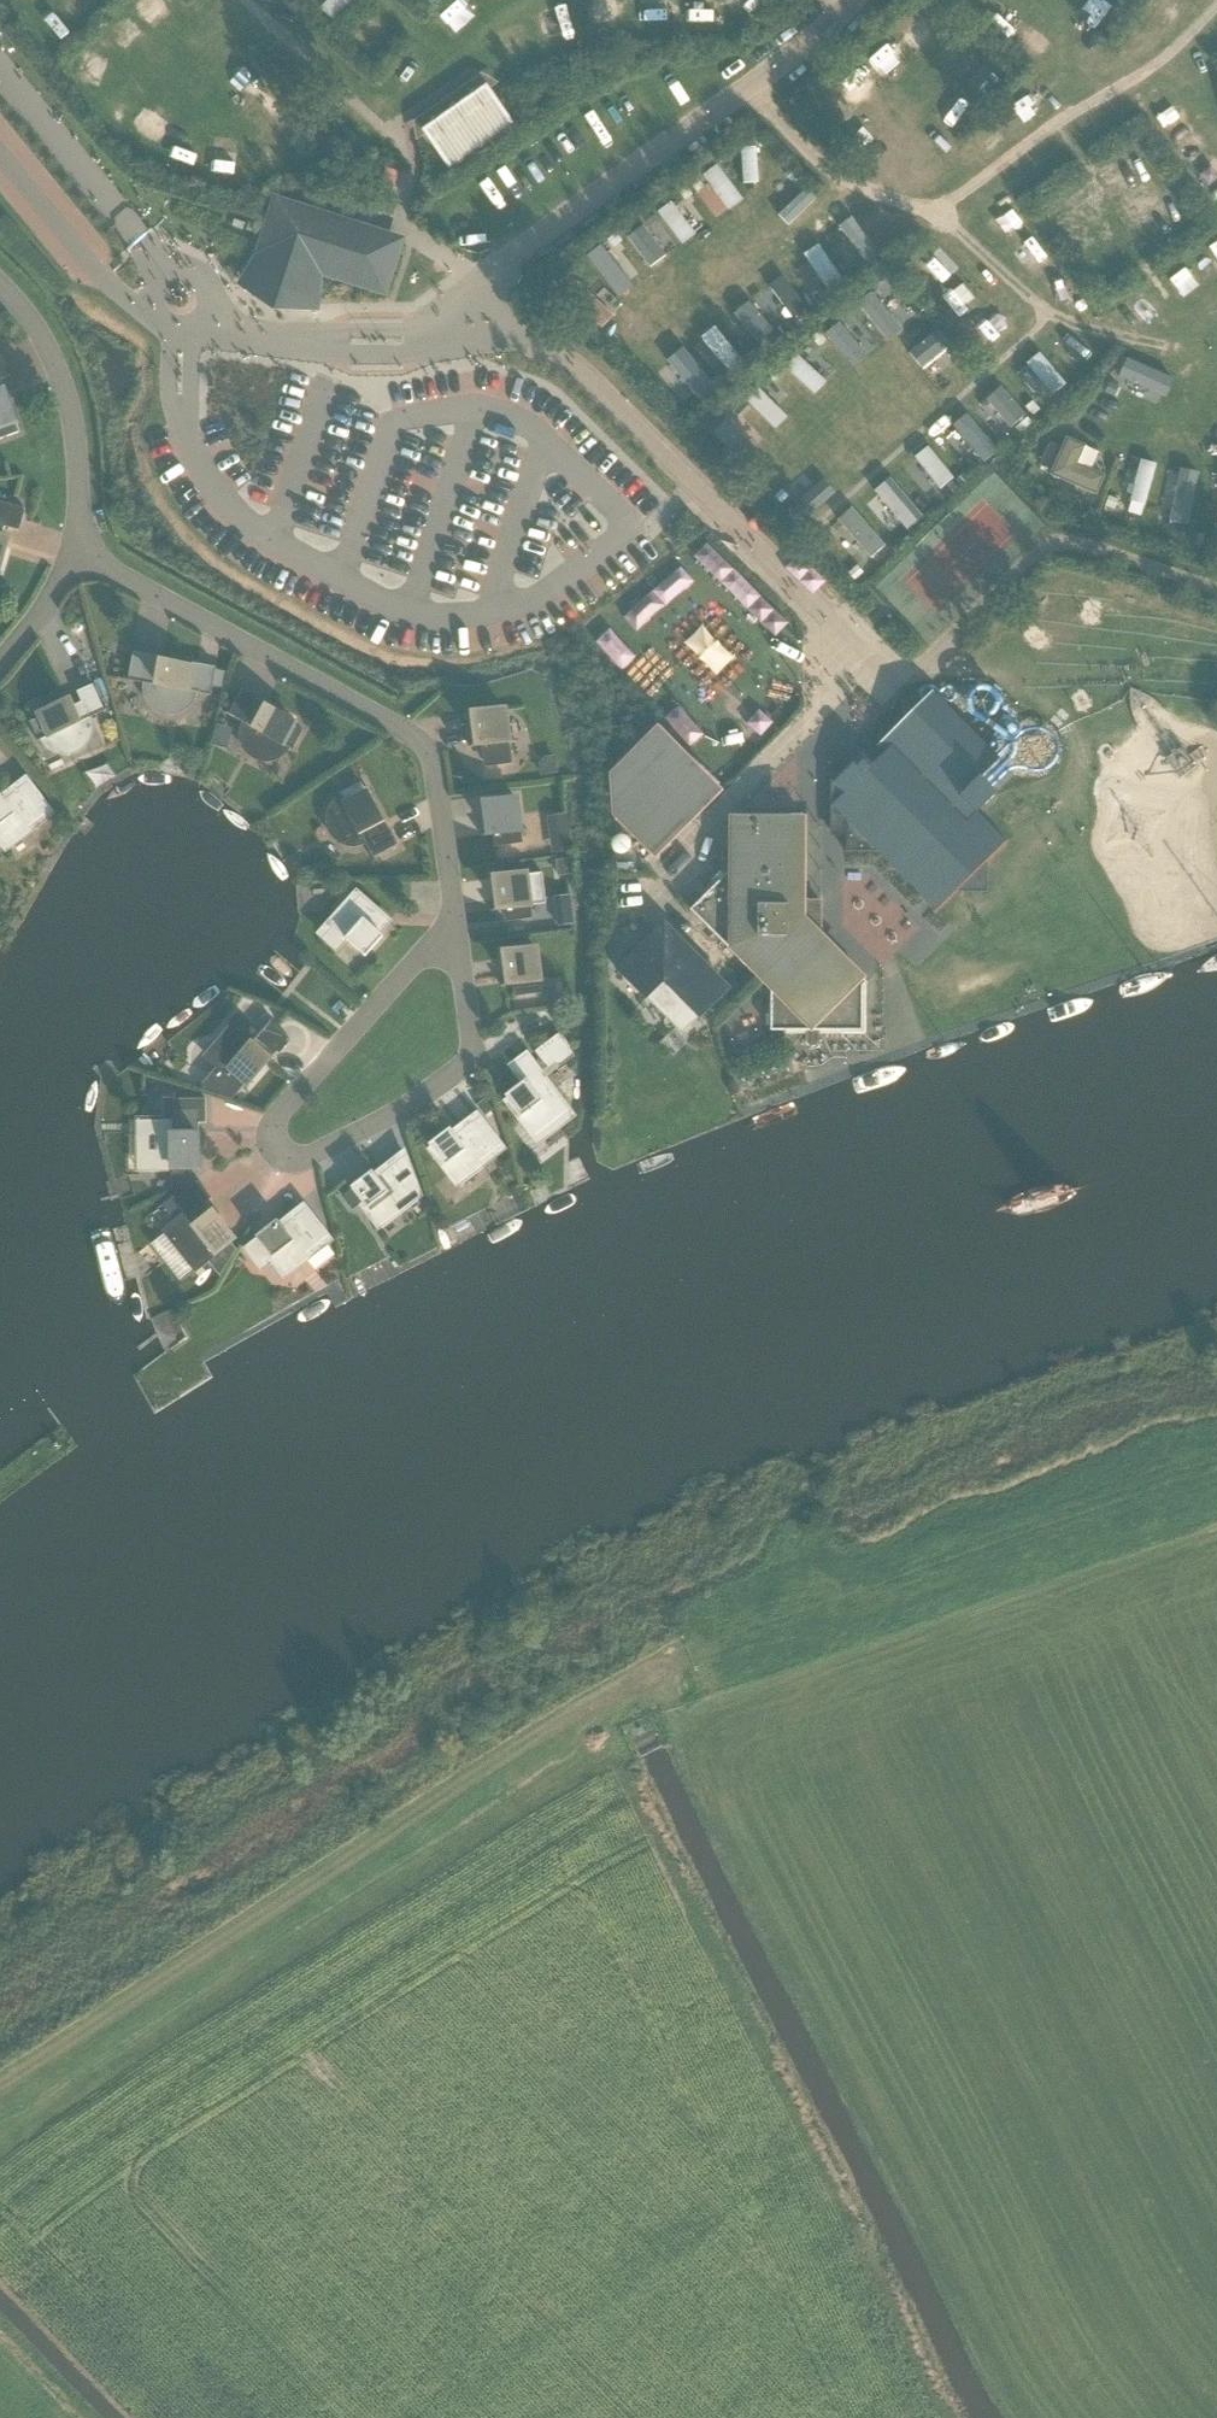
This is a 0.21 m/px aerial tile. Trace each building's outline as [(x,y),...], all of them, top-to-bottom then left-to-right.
[(319,7),(330,19),(351,0),(327,0),(319,7)] [(515,125),(487,85),(422,131),(450,170),(515,125)] [(744,143),(743,175),(758,176),(759,144),(744,143)] [(702,175),(731,210),(746,198),(717,163),(702,175)] [(1104,257),(1159,218),(1129,177),(1075,216),(1104,257)] [(790,229),(821,200),(808,186),(777,214),(790,229)] [(305,195),(289,191),(286,201),(302,205),(305,195)] [(659,209),(679,246),(696,236),(676,199),(659,209)] [(382,289),(397,243),(280,205),(277,214),(272,212),(259,250),(262,251),(244,282),(245,281),(268,288),(266,293),(271,295),(272,291),(287,296),(286,300),(291,301),(293,296),(315,303),(315,305),(316,305),(319,269),(382,289)] [(406,230),(400,251),(412,255),(418,234),(406,230)] [(822,241),(805,250),(823,287),(841,278),(822,241)] [(616,295),(630,285),(602,244),(587,254),(616,295)] [(807,302),(817,312),(830,299),(796,264),(775,285),(799,310),(807,302)] [(1048,282),(1042,297),(1070,308),(1076,292),(1048,282)] [(871,290),(856,303),(885,338),(900,325),(871,290)] [(823,331),(854,364),(867,352),(836,319),(823,331)] [(720,363),(736,350),(716,323),(699,336),(720,363)] [(912,360),(927,376),(958,348),(943,332),(912,360)] [(784,364),(814,395),(829,381),(799,350),(784,364)] [(1039,351),(1025,364),(1054,394),(1068,381),(1039,351)] [(678,362),(703,392),(714,382),(689,353),(678,362)] [(9,377),(2,356),(0,357),(0,381),(9,377)] [(1121,382),(1160,400),(1170,378),(1132,359),(1121,382)] [(1019,429),(1034,416),(1002,381),(987,394),(1019,429)] [(758,385),(745,400),(777,429),(790,415),(758,385)] [(18,433),(14,421),(15,421),(5,392),(0,394),(0,439),(18,433)] [(967,413),(954,423),(985,466),(999,457),(967,413)] [(913,451),(930,475),(919,483),(930,497),(956,479),(929,440),(913,451)] [(1131,495),(1149,500),(1159,464),(1140,459),(1131,495)] [(1185,471),(1172,521),(1190,525),(1202,475),(1185,471)] [(1097,499),(1105,478),(1088,472),(1080,493),(1097,499)] [(896,482),(882,492),(907,526),(921,515),(896,482)] [(820,483),(804,494),(816,511),(832,500),(820,483)] [(8,541),(1,539),(4,527),(19,531),(25,510),(0,502),(0,570),(8,541)] [(852,505),(836,519),(871,557),(887,542),(852,505)] [(76,663),(92,658),(83,629),(67,634),(76,663)] [(124,679),(124,680),(146,684),(145,687),(145,689),(145,691),(146,694),(146,696),(147,698),(148,699),(148,701),(149,702),(150,704),(151,705),(152,706),(153,707),(155,708),(157,709),(159,711),(160,711),(161,712),(162,712),(164,712),(165,713),(166,713),(168,713),(170,713),(171,713),(172,713),(173,713),(174,713),(175,713),(176,713),(177,712),(178,712),(180,711),(181,710),(183,710),(185,708),(187,706),(189,705),(189,704),(190,703),(190,702),(191,702),(191,701),(192,700),(192,699),(193,698),(193,696),(194,695),(194,693),(211,696),(216,667),(197,664),(197,668),(162,661),(162,662),(149,659),(150,655),(133,652),(128,679),(124,679)] [(89,722),(88,719),(108,710),(107,709),(104,710),(93,685),(77,692),(84,707),(72,712),(67,701),(39,713),(49,735),(37,740),(37,742),(43,739),(45,743),(46,744),(48,746),(50,748),(52,750),(54,751),(57,752),(59,753),(61,753),(65,754),(68,754),(71,753),(75,752),(76,751),(79,750),(81,749),(83,746),(84,745),(86,742),(88,740),(88,738),(89,736),(90,733),(90,730),(90,728),(90,726),(89,722)] [(226,712),(225,714),(244,724),(244,726),(243,727),(242,729),(242,732),(241,734),(241,736),(241,738),(242,739),(242,741),(242,743),(243,744),(243,746),(244,747),(245,749),(246,750),(247,752),(248,753),(249,754),(251,756),(254,757),(255,758),(257,759),(259,760),(261,760),(263,760),(264,761),(266,761),(268,761),(269,760),(270,760),(272,760),(274,760),(274,759),(275,759),(277,758),(278,758),(278,757),(279,757),(280,757),(281,755),(283,754),(284,753),(285,752),(286,751),(286,750),(287,748),(288,748),(293,750),(294,749),(304,730),(293,724),(293,722),(267,707),(261,719),(249,713),(257,698),(242,690),(229,714),(226,712)] [(830,767),(829,830),(831,830),(831,828),(845,828),(845,853),(878,853),(937,913),(957,892),(984,893),(985,866),(1002,842),(975,815),(995,795),(980,779),(999,761),(932,693),(878,747),(884,753),(872,765),(861,754),(851,765),(847,765),(847,758),(846,758),(846,766),(846,770),(832,770),(832,767),(830,767)] [(1012,697),(986,720),(1010,747),(1036,723),(1012,697)] [(503,709),(473,713),(477,745),(469,746),(470,748),(484,746),(486,766),(510,762),(507,743),(515,742),(515,740),(507,741),(503,709)] [(217,715),(208,737),(227,745),(236,722),(217,715)] [(615,814),(656,856),(702,810),(639,747),(612,775),(615,814)] [(545,757),(539,763),(540,776),(557,775),(556,757),(545,757)] [(27,780),(2,798),(0,795),(0,840),(8,850),(30,833),(26,829),(50,811),(27,780)] [(328,819),(328,820),(328,821),(328,823),(328,824),(328,825),(328,826),(329,826),(329,827),(329,828),(329,829),(330,830),(330,831),(331,832),(331,833),(331,834),(332,834),(332,835),(333,836),(334,837),(335,838),(336,839),(337,840),(338,841),(339,841),(340,842),(341,842),(341,843),(342,843),(343,843),(344,844),(345,844),(346,845),(347,845),(348,845),(349,845),(350,845),(351,845),(352,845),(353,845),(354,845),(355,845),(356,845),(357,845),(358,845),(359,844),(360,844),(361,844),(362,844),(362,843),(363,843),(364,843),(374,862),(375,862),(374,858),(398,845),(390,830),(375,838),(370,827),(381,821),(367,794),(366,794),(361,783),(340,794),(340,793),(338,794),(341,799),(340,799),(339,800),(338,801),(337,802),(336,803),(334,804),(333,805),(332,807),(331,808),(330,810),(329,812),(329,814),(328,815),(328,817),(328,819)] [(515,798),(485,802),(489,834),(481,835),(481,837),(496,835),(497,847),(520,844),(519,832),(527,831),(527,829),(519,830),(515,798)] [(567,814),(547,817),(549,835),(569,833),(567,814)] [(802,903),(803,816),(729,815),(729,872),(690,910),(770,992),(770,1032),(805,1032),(804,1041),(805,1043),(806,1045),(807,1047),(809,1048),(811,1048),(813,1048),(815,1047),(816,1046),(817,1046),(818,1044),(818,1042),(818,1041),(818,1032),(862,1032),(862,988),(866,984),(820,937),(820,915),(820,903),(811,903),(802,903)] [(570,859),(556,860),(557,876),(571,875),(570,859)] [(525,873),(495,877),(499,909),(491,910),(491,912),(505,910),(507,922),(530,919),(529,907),(537,906),(537,904),(529,905),(525,873)] [(389,921),(358,894),(357,895),(359,896),(349,907),(345,904),(344,904),(349,908),(329,931),(326,935),(327,940),(329,944),(333,946),(338,946),(342,943),(345,940),(365,957),(383,937),(378,933),(389,921)] [(573,925),(572,913),(555,915),(557,926),(573,925)] [(730,989),(663,920),(613,969),(645,1002),(647,1000),(681,1034),(700,1016),(702,1017),(730,989)] [(534,948),(504,952),(509,984),(501,985),(501,986),(515,985),(517,997),(540,994),(539,982),(547,980),(547,979),(539,980),(534,948)] [(220,1068),(203,1088),(233,1097),(247,1082),(249,1084),(269,1061),(265,1058),(273,1048),(280,1054),(291,1041),(270,1023),(273,1020),(272,1019),(258,1036),(239,1019),(206,1056),(220,1068)] [(574,1055),(558,1034),(535,1051),(546,1067),(555,1061),(559,1067),(574,1055)] [(567,1108),(542,1075),(527,1054),(511,1066),(523,1082),(504,1096),(535,1136),(556,1120),(553,1115),(564,1107),(566,1109),(567,1108)] [(136,1173),(201,1170),(199,1123),(206,1123),(205,1099),(173,1099),(173,1098),(163,1098),(163,1117),(136,1117),(136,1173)] [(485,1098),(476,1105),(484,1116),(493,1110),(485,1098)] [(450,1128),(428,1145),(459,1185),(481,1168),(477,1164),(501,1145),(477,1115),(453,1133),(450,1128)] [(403,1210),(400,1205),(418,1191),(419,1193),(421,1193),(402,1149),(401,1150),(403,1154),(376,1175),(372,1170),(350,1187),(351,1189),(362,1203),(380,1227),(403,1210)] [(184,1216),(164,1232),(195,1270),(208,1260),(220,1275),(236,1248),(229,1240),(233,1237),(214,1213),(208,1218),(200,1208),(212,1199),(198,1181),(173,1201),(171,1198),(170,1199),(178,1209),(184,1216)] [(351,1189),(341,1197),(352,1211),(362,1203),(351,1189)] [(170,1199),(162,1206),(170,1216),(178,1209),(170,1199)] [(276,1220),(255,1237),(256,1238),(274,1262),(286,1277),(308,1260),(304,1255),(328,1237),(304,1206),(280,1225),(276,1220)]
